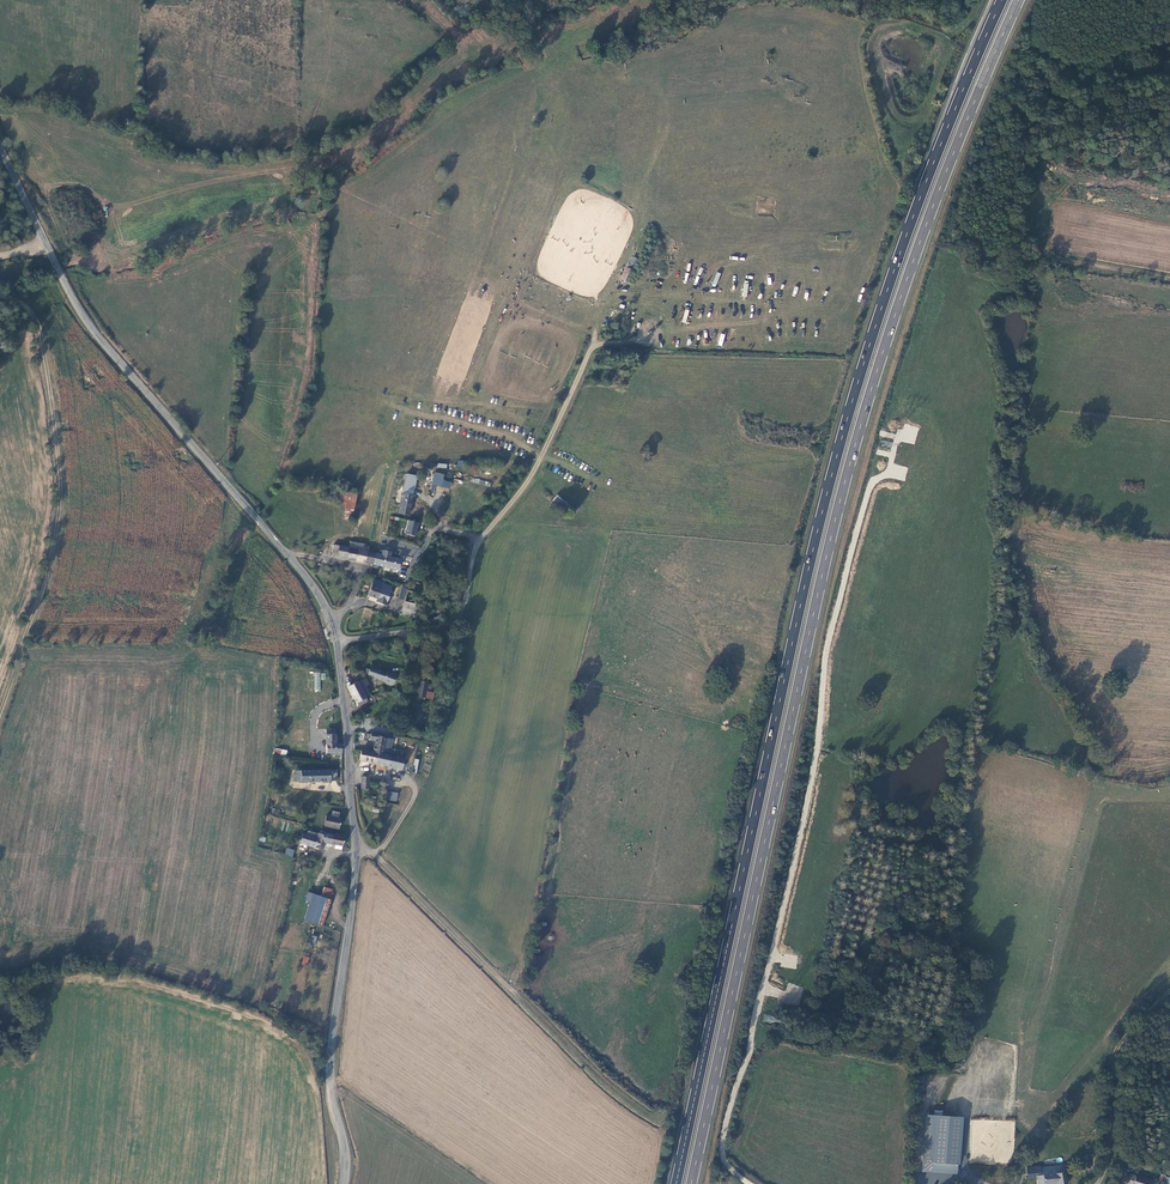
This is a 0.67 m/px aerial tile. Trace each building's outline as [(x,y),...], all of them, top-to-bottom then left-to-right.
[(628,267),(625,266),(620,278),(628,282),(639,259),(633,256),(628,267)] [(434,472),(432,485),(451,487),(451,481),(443,480),(444,473),(434,472)] [(405,473),(399,514),(410,516),(417,475),(405,473)] [(344,518),(353,519),(357,493),(341,490),(338,502),(346,503),(344,518)] [(556,496),(553,502),(566,509),(569,504),(556,496)] [(416,536),(419,522),(408,520),(405,534),(416,536)] [(399,570),(401,558),(364,550),(366,544),(350,541),(349,547),(340,545),(338,557),(399,570)] [(331,556),(338,557),(340,545),(334,544),(331,556)] [(384,582),(374,579),(369,595),(379,599),(378,602),(387,605),(393,586),(384,583),(384,582)] [(404,600),(408,588),(402,586),(398,599),(404,600)] [(406,600),(403,608),(414,611),(417,603),(406,600)] [(387,670),(387,672),(377,668),(378,666),(371,664),(368,673),(374,675),(374,677),(384,680),(385,683),(390,684),(392,683),(396,673),(387,670)] [(351,680),(347,682),(359,706),(368,701),(365,695),(370,693),(362,679),(358,681),(353,683),(351,680)] [(416,694),(425,695),(428,682),(420,680),(416,694)] [(375,741),(373,751),(378,753),(383,754),(386,737),(378,736),(378,733),(372,732),(371,734),(368,733),(367,738),(371,738),(371,740),(375,741)] [(327,753),(342,753),(342,744),(341,744),(336,744),(335,734),(326,735),(327,753)] [(406,751),(396,748),(394,756),(383,754),(378,753),(376,763),(398,768),(398,771),(402,772),(406,751)] [(360,760),(376,763),(378,753),(373,751),(362,749),(360,760)] [(331,781),(330,770),(296,770),(296,782),(331,781)] [(397,801),(398,792),(388,791),(387,800),(397,801)] [(326,815),(324,828),(339,830),(341,819),(338,818),(331,817),(326,815)] [(307,835),(303,834),(300,842),(323,850),(327,835),(318,833),(317,838),(314,837),(307,835)] [(338,835),(333,834),(331,843),(343,846),(345,837),(343,837),(343,835),(338,834),(338,835)] [(286,847),(284,855),(293,857),(295,850),(286,847)] [(331,893),(323,890),(320,897),(331,900),(333,893),(331,893)] [(323,925),(331,900),(320,897),(313,921),(323,925)] [(543,905),(537,903),(535,911),(542,912),(543,905)] [(311,935),(309,942),(315,944),(317,937),(311,935)] [(784,984),(782,1003),(800,1005),(802,986),(784,984)] [(927,1115),(922,1171),(958,1174),(963,1118),(927,1115)] [(1064,1165),(1042,1168),(1043,1178),(1037,1179),(1038,1183),(1047,1183),(1056,1183),(1067,1183),(1064,1165)] [(1169,1183),(1169,1176),(1160,1174),(1159,1181),(1169,1183)] [(1129,1175),(1127,1183),(1153,1183),(1154,1180),(1129,1175)]
